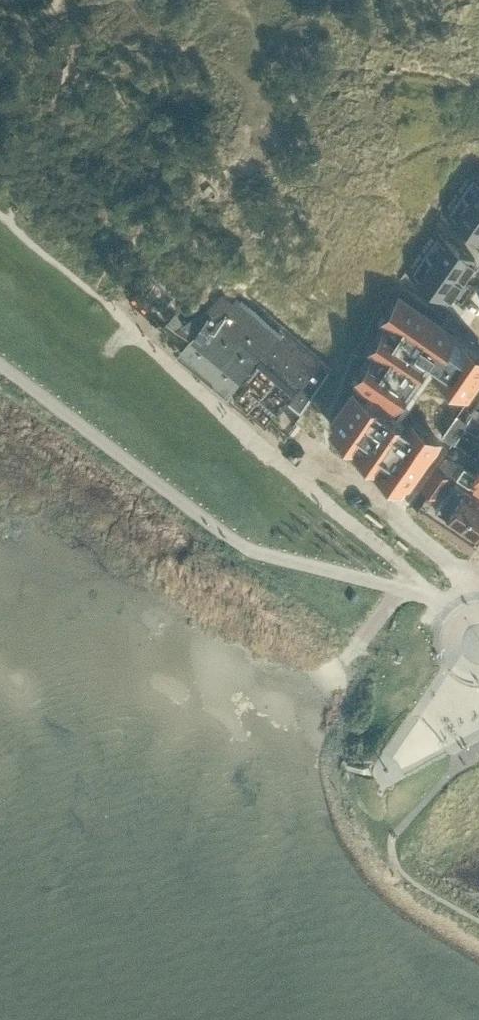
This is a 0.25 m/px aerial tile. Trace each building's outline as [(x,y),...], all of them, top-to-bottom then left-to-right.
[(457,191),(478,207),(478,177),(469,170),(468,171),(470,173),(457,191)] [(441,210),(478,237),(478,207),(457,191),(444,210),(442,208),(441,210)] [(434,231),(421,250),(462,278),(476,258),(433,229),(432,230),(434,231)] [(406,267),(405,269),(447,298),(462,278),(421,250),(408,268),(406,267)] [(203,293),(184,278),(158,311),(192,337),(215,309),(226,296),(210,284),(203,293)] [(226,296),(215,309),(265,348),(304,378),(315,364),(226,296)] [(332,421),(334,422),(335,421),(340,425),(335,432),(352,443),(357,436),(365,441),(357,452),(374,463),(379,456),(387,462),(379,472),(396,484),(401,476),(407,480),(406,481),(408,482),(438,439),(404,415),(433,373),(467,396),(478,378),(478,353),(456,337),(455,338),(452,335),(453,333),(452,333),(451,335),(446,331),(447,329),(446,329),(445,330),(414,308),(397,297),(397,298),(393,296),(375,322),(380,326),(363,352),(369,356),(351,381),(357,385),(356,385),(366,392),(363,396),(354,389),(332,421)] [(227,396),(265,348),(215,309),(192,337),(190,339),(178,356),(227,396)] [(304,378),(265,348),(227,396),(232,400),(266,426),(287,400),(304,378)] [(328,374),(315,364),(304,378),(287,400),(300,411),(307,402),(328,374)] [(478,424),(478,409),(477,408),(470,418),(478,424)] [(468,422),(456,414),(442,434),(453,442),(465,425),(468,422)] [(478,430),(478,424),(470,418),(468,422),(465,425),(477,433),(478,430)] [(449,474),(455,479),(457,475),(464,466),(445,454),(441,459),(437,466),(449,474)] [(474,473),(464,466),(457,475),(478,490),(478,465),(474,473)] [(437,466),(422,488),(434,496),(449,474),(437,466)] [(434,510),(472,535),(475,531),(478,531),(478,530),(478,500),(452,482),(434,510)]
